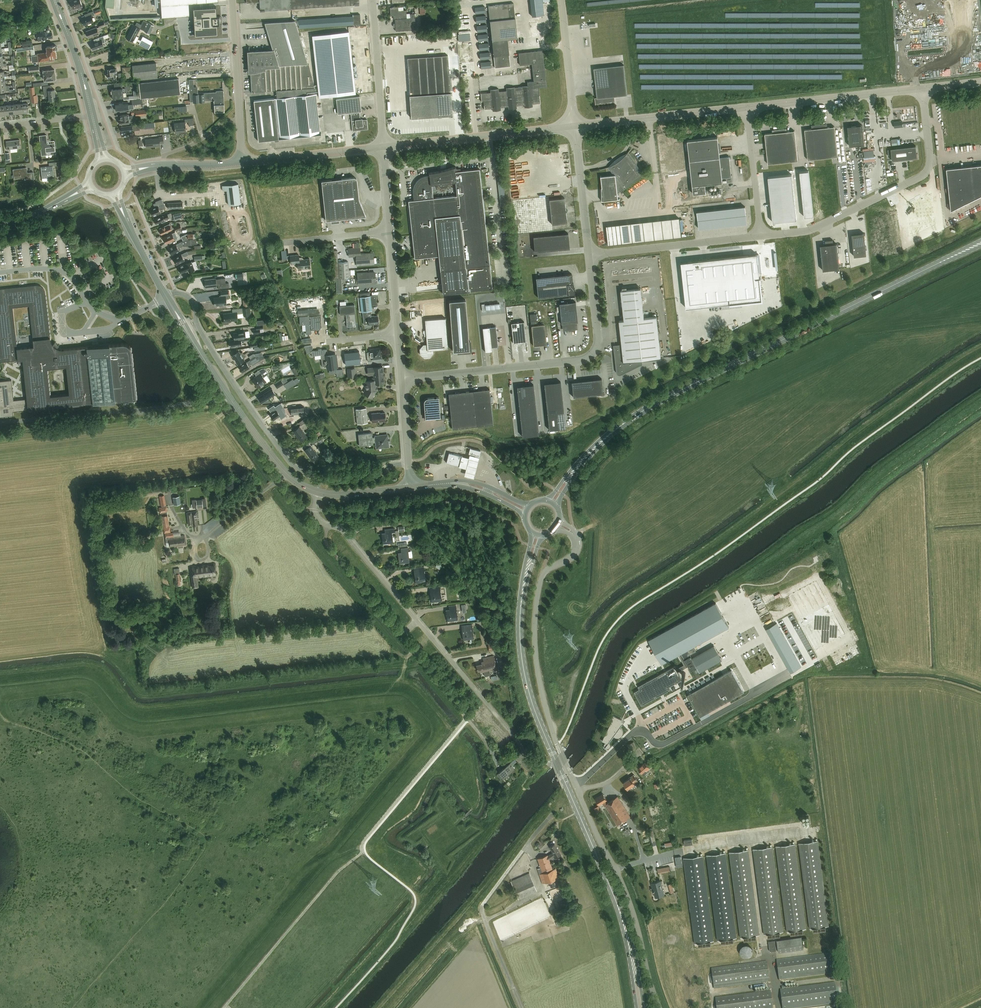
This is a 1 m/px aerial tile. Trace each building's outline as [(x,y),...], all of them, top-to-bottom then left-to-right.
[(70,0),(73,8),(78,6),(78,8),(82,7),(82,4),(81,0),(71,0),(70,0)] [(163,18),(190,16),(189,6),(210,4),(210,0),(162,0),(163,18)] [(247,3),(261,2),(262,9),(260,9),(260,10),(292,8),(354,4),(355,5),(359,4),(359,0),(247,0),(247,3)] [(543,0),(530,0),(532,16),(544,15),(543,0)] [(507,39),(518,38),(514,3),(488,6),(495,68),(510,66),(507,39)] [(216,6),(193,8),(195,35),(218,34),(217,24),(220,24),(219,16),(217,16),(216,6)] [(394,15),(395,23),(394,23),(393,23),(393,24),(393,25),(394,26),(394,27),(395,27),(396,30),(416,29),(415,13),(411,13),(411,18),(407,18),(406,10),(399,10),(398,6),(390,7),(391,15),(394,15)] [(93,18),(95,17),(93,11),(87,13),(88,14),(88,16),(82,18),(84,25),(94,21),(93,18)] [(299,27),(361,24),(360,14),(353,14),(353,15),(299,19),(299,27)] [(141,24),(137,22),(135,25),(133,24),(126,38),(136,43),(137,40),(140,42),(141,40),(138,39),(139,37),(136,36),(140,28),(144,31),(150,34),(154,25),(144,20),(141,24)] [(266,22),(265,22),(266,25),(271,41),(273,50),(304,49),(295,20),(266,22)] [(46,38),(53,36),(52,31),(50,32),(49,27),(40,29),(41,30),(36,31),(38,41),(43,40),(43,39),(46,38)] [(89,37),(99,34),(97,27),(86,31),(89,37)] [(349,31),(312,35),(318,86),(314,86),(315,93),(317,93),(319,93),(319,94),(319,97),(356,93),(349,31)] [(103,43),(106,42),(105,39),(109,37),(108,34),(99,37),(100,40),(91,43),(93,50),(104,46),(103,43)] [(149,49),(153,42),(143,36),(139,44),(149,49)] [(20,48),(16,48),(17,52),(20,52),(31,50),(31,55),(35,54),(34,45),(20,48)] [(32,62),(38,61),(48,60),(49,61),(54,60),(54,58),(57,57),(56,51),(56,50),(57,49),(57,46),(56,45),(46,46),(47,51),(46,51),(46,52),(37,54),(38,55),(32,56),(32,62)] [(249,45),(249,52),(250,67),(266,66),(282,65),(308,64),(304,49),(273,50),(266,50),(250,51),(249,45)] [(547,86),(543,50),(519,53),(520,65),(532,64),(534,81),(527,82),(528,86),(506,88),(507,91),(499,91),(499,89),(491,89),(491,92),(481,93),(482,101),(484,101),(485,109),(493,108),(493,110),(501,110),(501,107),(508,106),(509,109),(517,108),(517,105),(524,105),(525,107),(533,106),(533,104),(540,103),(539,87),(547,86)] [(411,118),(453,115),(451,92),(450,92),(448,55),(408,58),(410,96),(409,96),(411,118)] [(132,66),(122,67),(123,72),(133,71),(134,81),(158,78),(156,62),(132,65),(132,66)] [(262,91),(266,91),(277,90),(277,96),(275,97),(275,98),(254,100),(258,139),(321,134),(317,93),(315,93),(314,86),(314,85),(309,64),(308,64),(282,65),(266,66),(250,67),(252,91),(262,91)] [(624,65),(594,68),(597,97),(595,98),(595,104),(614,102),(614,96),(627,95),(624,65)] [(116,74),(117,74),(116,68),(108,69),(108,73),(107,73),(108,77),(112,77),(112,79),(116,79),(116,74)] [(45,80),(56,79),(55,70),(42,71),(43,74),(44,74),(45,80)] [(179,79),(139,83),(141,98),(181,94),(179,79)] [(193,79),(189,79),(190,101),(214,100),(214,101),(215,112),(225,111),(223,90),(216,90),(216,92),(198,93),(198,87),(194,87),(193,79)] [(124,96),(127,96),(126,92),(125,92),(124,88),(123,88),(112,89),(113,98),(124,97),(124,96)] [(359,111),(362,111),(360,95),(336,98),(338,113),(351,112),(359,111)] [(146,109),(142,110),(130,111),(130,115),(129,115),(128,114),(120,115),(121,119),(119,119),(120,124),(132,122),(131,118),(133,118),(133,116),(134,116),(134,115),(136,114),(136,116),(147,115),(146,109)] [(359,111),(351,112),(351,120),(355,120),(355,119),(360,118),(359,111)] [(353,130),(368,129),(367,119),(363,119),(363,118),(360,118),(355,119),(355,120),(351,120),(353,130)] [(185,122),(174,123),(175,132),(186,131),(186,125),(185,122)] [(135,128),(140,128),(139,124),(122,126),(122,132),(128,131),(128,133),(133,132),(133,130),(135,130),(135,128)] [(812,129),(805,130),(808,160),(838,156),(835,126),(827,127),(826,124),(812,126),(812,129)] [(862,125),(847,126),(849,146),(864,144),(862,125)] [(786,129),(772,130),(773,133),(765,134),(768,164),(798,161),(795,131),(787,132),(786,129)] [(46,135),(39,135),(42,155),(56,153),(56,154),(55,143),(54,143),(48,144),(46,135)] [(160,143),(164,142),(163,136),(159,136),(159,138),(145,139),(146,147),(160,145),(160,143)] [(718,137),(688,140),(693,194),(706,192),(705,184),(723,182),(718,137)] [(11,149),(21,148),(20,140),(6,141),(7,151),(11,150),(11,149)] [(916,146),(891,148),(892,161),(917,158),(916,146)] [(636,165),(628,155),(627,154),(630,150),(630,149),(627,153),(626,155),(623,158),(620,160),(619,159),(617,161),(618,162),(614,164),(609,166),(609,167),(615,175),(601,176),(601,175),(601,176),(604,200),(601,200),(601,201),(620,199),(620,198),(618,193),(643,174),(639,170),(636,170),(636,165)] [(50,177),(55,177),(54,166),(57,165),(56,162),(49,163),(50,166),(41,167),(42,178),(43,180),(43,181),(50,180),(50,177)] [(946,169),(951,210),(950,210),(951,211),(980,196),(980,165),(946,169)] [(490,265),(479,169),(460,171),(460,169),(455,170),(455,167),(456,167),(456,166),(452,168),(449,168),(447,169),(445,170),(443,170),(440,171),(437,172),(435,172),(432,172),(429,173),(429,175),(428,176),(427,176),(426,176),(425,176),(424,176),(423,177),(422,177),(421,178),(420,179),(419,179),(418,180),(417,181),(416,182),(416,183),(415,184),(414,185),(414,187),(414,188),(413,188),(413,189),(413,190),(413,191),(413,192),(413,193),(414,200),(408,201),(414,258),(439,256),(440,270),(490,265)] [(34,172),(30,173),(27,173),(27,169),(20,170),(20,169),(13,169),(14,175),(14,178),(20,177),(20,178),(28,177),(28,179),(31,179),(35,178),(34,172)] [(359,199),(357,180),(357,179),(356,178),(355,177),(354,177),(321,181),(326,221),(366,216),(359,199)] [(502,177),(497,177),(500,206),(505,205),(502,177)] [(240,203),(238,184),(222,186),(223,190),(227,190),(229,205),(240,203)] [(552,224),(567,223),(564,198),(549,199),(552,224)] [(160,210),(166,208),(164,204),(162,199),(156,201),(157,203),(154,204),(156,207),(151,209),(152,211),(152,213),(153,215),(154,215),(154,216),(157,215),(157,214),(161,212),(160,210)] [(813,205),(804,206),(805,216),(814,215),(813,205)] [(796,209),(784,211),(785,221),(797,219),(796,209)] [(784,211),(772,212),(773,222),(785,221),(784,211)] [(165,219),(169,218),(172,217),(170,213),(163,216),(154,219),(156,224),(162,222),(162,223),(166,221),(165,219)] [(680,217),(606,226),(608,245),(682,237),(680,217)] [(162,234),(172,230),(170,223),(164,226),(165,226),(161,228),(162,229),(160,230),(162,234)] [(568,233),(533,236),(534,252),(570,248),(568,233)] [(864,233),(852,235),(855,257),(866,255),(864,233)] [(166,244),(175,240),(173,234),(163,238),(164,238),(163,239),(164,241),(165,241),(166,244)] [(181,242),(168,249),(172,255),(179,251),(178,249),(183,246),(183,245),(191,245),(191,244),(196,244),(196,239),(193,239),(189,239),(187,239),(185,240),(181,242)] [(826,245),(820,245),(823,270),(840,268),(837,243),(833,244),(833,240),(825,241),(826,245)] [(357,248),(349,249),(349,256),(356,256),(357,265),(372,264),(372,258),(373,258),(373,253),(360,254),(360,248),(359,242),(357,243),(357,248)] [(187,251),(174,258),(177,264),(185,260),(183,256),(184,255),(185,256),(189,254),(187,251)] [(290,255),(291,264),(298,263),(298,269),(310,268),(309,259),(303,259),(303,258),(302,258),(301,258),(299,258),(299,254),(290,255)] [(757,254),(681,262),(686,308),(762,299),(757,254)] [(191,261),(178,267),(179,270),(178,271),(179,272),(180,272),(180,273),(185,271),(185,272),(187,271),(187,270),(188,270),(188,272),(195,270),(193,265),(191,261)] [(338,262),(339,270),(349,270),(348,262),(338,262)] [(443,294),(492,289),(490,265),(440,270),(443,294)] [(349,270),(339,270),(339,278),(342,278),(349,277),(349,270)] [(375,278),(374,272),(358,273),(358,285),(373,283),(373,278),(375,278)] [(538,298),(555,296),(568,294),(568,295),(575,294),(574,290),(575,288),(574,287),(573,283),(572,274),(536,278),(538,298)] [(229,287),(229,283),(226,283),(225,278),(216,279),(216,278),(211,279),(209,279),(205,279),(205,288),(217,286),(216,285),(218,285),(218,289),(229,287)] [(0,416),(13,415),(13,412),(97,403),(100,402),(122,400),(127,399),(131,399),(134,399),(137,398),(131,349),(130,346),(127,343),(123,343),(122,343),(121,343),(109,344),(98,345),(98,342),(93,342),(93,345),(65,348),(61,348),(57,347),(59,345),(55,342),(53,344),(51,341),(50,336),(45,291),(44,289),(43,287),(41,286),(39,285),(38,285),(36,285),(0,289),(0,362),(23,360),(27,398),(13,400),(11,379),(0,381),(0,413),(0,416)] [(619,320),(622,345),(615,346),(617,372),(618,373),(619,374),(620,374),(621,374),(642,364),(641,360),(662,358),(662,357),(661,357),(657,316),(644,318),(641,288),(621,290),(624,320),(619,320)] [(226,299),(229,298),(228,290),(220,291),(221,296),(214,297),(215,306),(227,305),(226,299)] [(376,295),(360,296),(362,312),(372,310),(371,305),(377,305),(376,295)] [(471,351),(470,341),(469,341),(465,300),(449,301),(453,351),(463,350),(464,352),(471,351)] [(575,302),(559,304),(562,324),(563,324),(564,330),(569,329),(569,330),(571,330),(571,329),(576,328),(576,322),(578,322),(575,302)] [(425,320),(445,318),(444,303),(424,305),(425,320)] [(356,326),(356,324),(355,313),(354,304),(339,306),(340,315),(346,314),(347,327),(353,326),(353,327),(356,326)] [(238,320),(237,314),(244,313),(244,316),(251,315),(250,307),(232,309),(233,312),(224,313),(224,321),(223,321),(224,323),(225,323),(229,323),(228,321),(238,320)] [(322,327),(321,315),(299,317),(300,325),(305,325),(306,334),(310,334),(311,332),(311,330),(320,329),(322,327)] [(368,324),(368,325),(379,323),(378,316),(368,317),(368,315),(364,316),(365,320),(363,320),(364,324),(368,324)] [(445,318),(425,320),(427,345),(423,345),(420,349),(420,354),(424,358),(430,357),(433,353),(433,350),(448,349),(445,318)] [(511,323),(513,343),(526,341),(524,321),(511,323)] [(531,326),(533,346),(546,344),(544,324),(531,326)] [(496,326),(490,327),(492,347),(498,347),(496,326)] [(482,328),(485,352),(492,351),(492,347),(490,327),(482,328)] [(248,340),(247,337),(246,337),(245,331),(233,333),(234,339),(244,338),(244,340),(248,340)] [(241,341),(244,340),(244,338),(234,339),(229,340),(230,347),(242,345),(241,341)] [(370,352),(367,352),(368,361),(372,361),(372,359),(381,358),(380,348),(370,349),(370,352)] [(328,355),(327,349),(321,350),(321,349),(318,349),(318,350),(311,351),(312,356),(321,355),(322,366),(327,366),(327,369),(337,368),(335,354),(328,355)] [(235,360),(244,354),(243,352),(240,353),(239,351),(232,355),(235,360)] [(359,351),(344,353),(346,365),(361,363),(359,351)] [(243,358),(245,356),(244,354),(235,360),(238,364),(245,360),(243,358)] [(255,362),(253,358),(239,367),(242,372),(250,367),(248,365),(252,363),(252,364),(255,362)] [(375,384),(384,383),(382,367),(374,367),(374,368),(370,368),(370,374),(374,374),(375,380),(366,381),(367,392),(365,394),(372,397),(373,396),(374,395),(374,394),(376,390),(375,384)] [(257,378),(253,380),(258,387),(266,381),(263,377),(266,375),(269,373),(265,368),(261,368),(261,369),(255,373),(257,375),(255,376),(257,378)] [(356,376),(356,368),(347,368),(348,377),(356,376)] [(293,379),(286,383),(289,388),(296,384),(293,380),(293,379)] [(572,382),(573,397),(603,394),(601,379),(572,382)] [(284,384),(281,380),(275,383),(277,388),(284,384)] [(561,381),(544,383),(549,429),(566,427),(561,381)] [(533,384),(517,386),(522,436),(539,434),(533,384)] [(258,397),(260,399),(260,400),(260,402),(261,402),(262,402),(266,400),(267,400),(268,399),(268,398),(275,394),(272,388),(258,397)] [(493,424),(491,405),(490,389),(474,391),(477,426),(493,424)] [(452,429),(477,426),(474,391),(448,393),(452,429)] [(424,402),(424,405),(425,416),(427,418),(440,417),(439,397),(428,398),(427,398),(426,399),(425,399),(424,400),(424,401),(424,402)] [(272,413),(276,409),(277,410),(281,415),(280,416),(281,418),(285,415),(280,408),(283,406),(281,403),(275,407),(274,405),(269,409),(272,413)] [(291,407),(292,414),(304,413),(303,406),(291,407)] [(366,408),(356,409),(357,424),(368,423),(366,408)] [(277,410),(270,415),(274,420),(280,416),(281,415),(277,410)] [(371,413),(372,422),(385,421),(385,417),(385,412),(380,413),(380,412),(371,413)] [(300,441),(307,436),(300,426),(293,431),(300,441)] [(387,435),(375,436),(375,437),(373,437),(372,432),(358,434),(359,446),(373,444),(373,443),(376,442),(377,448),(389,447),(387,435)] [(304,450),(312,461),(314,463),(316,463),(318,461),(318,460),(316,458),(319,456),(311,446),(304,450)] [(479,456),(481,450),(470,448),(469,453),(479,456)] [(459,466),(460,466),(462,456),(449,453),(446,462),(459,466)] [(180,496),(173,497),(174,505),(181,504),(180,496)] [(163,526),(169,525),(166,507),(159,508),(160,513),(161,513),(163,526)] [(197,514),(198,514),(197,511),(186,512),(188,526),(193,525),(193,526),(198,525),(197,514)] [(392,532),(394,532),(394,528),(384,529),(385,533),(382,533),(383,544),(393,543),(392,532)] [(173,532),(165,533),(166,537),(169,537),(170,546),(186,544),(185,535),(181,535),(174,536),(173,532)] [(399,563),(410,562),(408,547),(401,548),(401,552),(398,552),(399,563)] [(202,575),(216,573),(214,565),(205,566),(205,565),(195,566),(192,566),(193,575),(191,575),(193,587),(198,587),(197,576),(202,576),(202,575)] [(417,571),(414,572),(415,582),(426,581),(424,566),(417,567),(417,571)] [(800,658),(847,636),(820,579),(789,594),(802,620),(772,633),(771,626),(770,624),(748,635),(756,652),(768,647),(773,657),(772,653),(774,654),(778,652),(779,658),(786,657),(787,659),(785,660),(790,662),(792,662),(792,660),(790,659),(790,657),(794,656),(797,648),(799,647),(800,650),(799,653),(795,655),(800,657),(800,658)] [(431,602),(442,601),(440,585),(433,586),(433,590),(430,591),(431,602)] [(639,689),(634,692),(641,705),(671,689),(669,687),(682,680),(678,671),(689,666),(691,670),(697,666),(700,671),(722,659),(715,646),(693,658),(691,654),(697,651),(694,646),(729,627),(716,603),(650,640),(651,643),(661,661),(662,664),(679,654),(684,665),(677,669),(675,666),(638,686),(639,689)] [(447,621),(458,620),(456,605),(449,605),(449,609),(446,610),(447,621)] [(750,621),(741,626),(744,630),(752,626),(750,621)] [(465,629),(462,629),(463,640),(474,639),(472,624),(465,624),(465,629)] [(488,672),(497,669),(494,655),(489,657),(489,660),(481,662),(482,663),(476,665),(478,670),(479,670),(480,672),(484,671),(484,673),(488,672)] [(775,671),(772,673),(773,675),(781,671),(776,661),(771,663),(775,671)] [(688,694),(700,716),(744,692),(732,670),(705,684),(688,694)] [(655,740),(669,733),(658,710),(644,717),(655,740)] [(630,750),(636,747),(633,742),(627,745),(630,750)] [(645,762),(638,768),(644,775),(647,772),(646,770),(650,767),(645,762)] [(510,763),(499,772),(503,777),(514,768),(510,763)] [(635,782),(638,780),(634,774),(629,778),(630,779),(624,782),(628,788),(636,783),(635,782)] [(617,824),(630,815),(618,796),(609,801),(603,793),(596,798),(600,804),(602,803),(605,806),(606,806),(617,824)] [(829,926),(818,841),(798,843),(809,928),(813,928),(814,931),(826,929),(826,926),(829,926)] [(543,883),(559,877),(555,867),(552,868),(549,858),(554,856),(555,858),(561,854),(554,842),(549,846),(553,852),(547,855),(547,854),(538,857),(541,867),(537,868),(543,883)] [(806,929),(795,843),(776,846),(787,931),(790,931),(791,934),(803,932),(803,929),(806,929)] [(783,931),(772,846),(753,849),(764,934),(768,933),(768,937),(780,935),(780,932),(783,931)] [(760,935),(749,849),(729,852),(740,937),(744,937),(744,940),(757,938),(756,935),(760,935)] [(737,938),(726,852),(706,855),(717,940),(721,939),(722,943),(734,941),(733,938),(737,938)] [(714,940),(703,855),(683,858),(694,943),(698,943),(699,946),(711,944),(711,941),(714,940)] [(537,891),(529,872),(511,880),(519,899),(537,891)] [(655,897),(664,895),(660,881),(651,883),(655,897)] [(804,949),(802,936),(777,940),(779,952),(804,949)] [(768,941),(770,951),(776,950),(775,940),(768,941)] [(743,945),(742,946),(741,947),(740,948),(740,950),(740,951),(740,952),(740,953),(741,955),(742,956),(743,956),(744,957),(745,957),(746,958),(747,958),(749,957),(750,957),(751,956),(752,955),(752,954),(753,953),(753,952),(753,950),(753,949),(752,948),(752,947),(751,946),(750,945),(749,945),(747,944),(746,944),(745,944),(744,945),(743,945)] [(831,953),(777,960),(780,980),(834,973),(833,968),(836,967),(835,958),(832,958),(831,953)] [(713,974),(709,975),(710,983),(715,983),(715,988),(770,981),(767,961),(713,968),(713,974)] [(781,990),(784,1007),(795,1007),(837,1002),(837,997),(840,997),(839,987),(835,988),(835,982),(781,990)] [(714,1005),(714,1007),(774,1007),(771,991),(717,998),(718,1005),(714,1005)]
